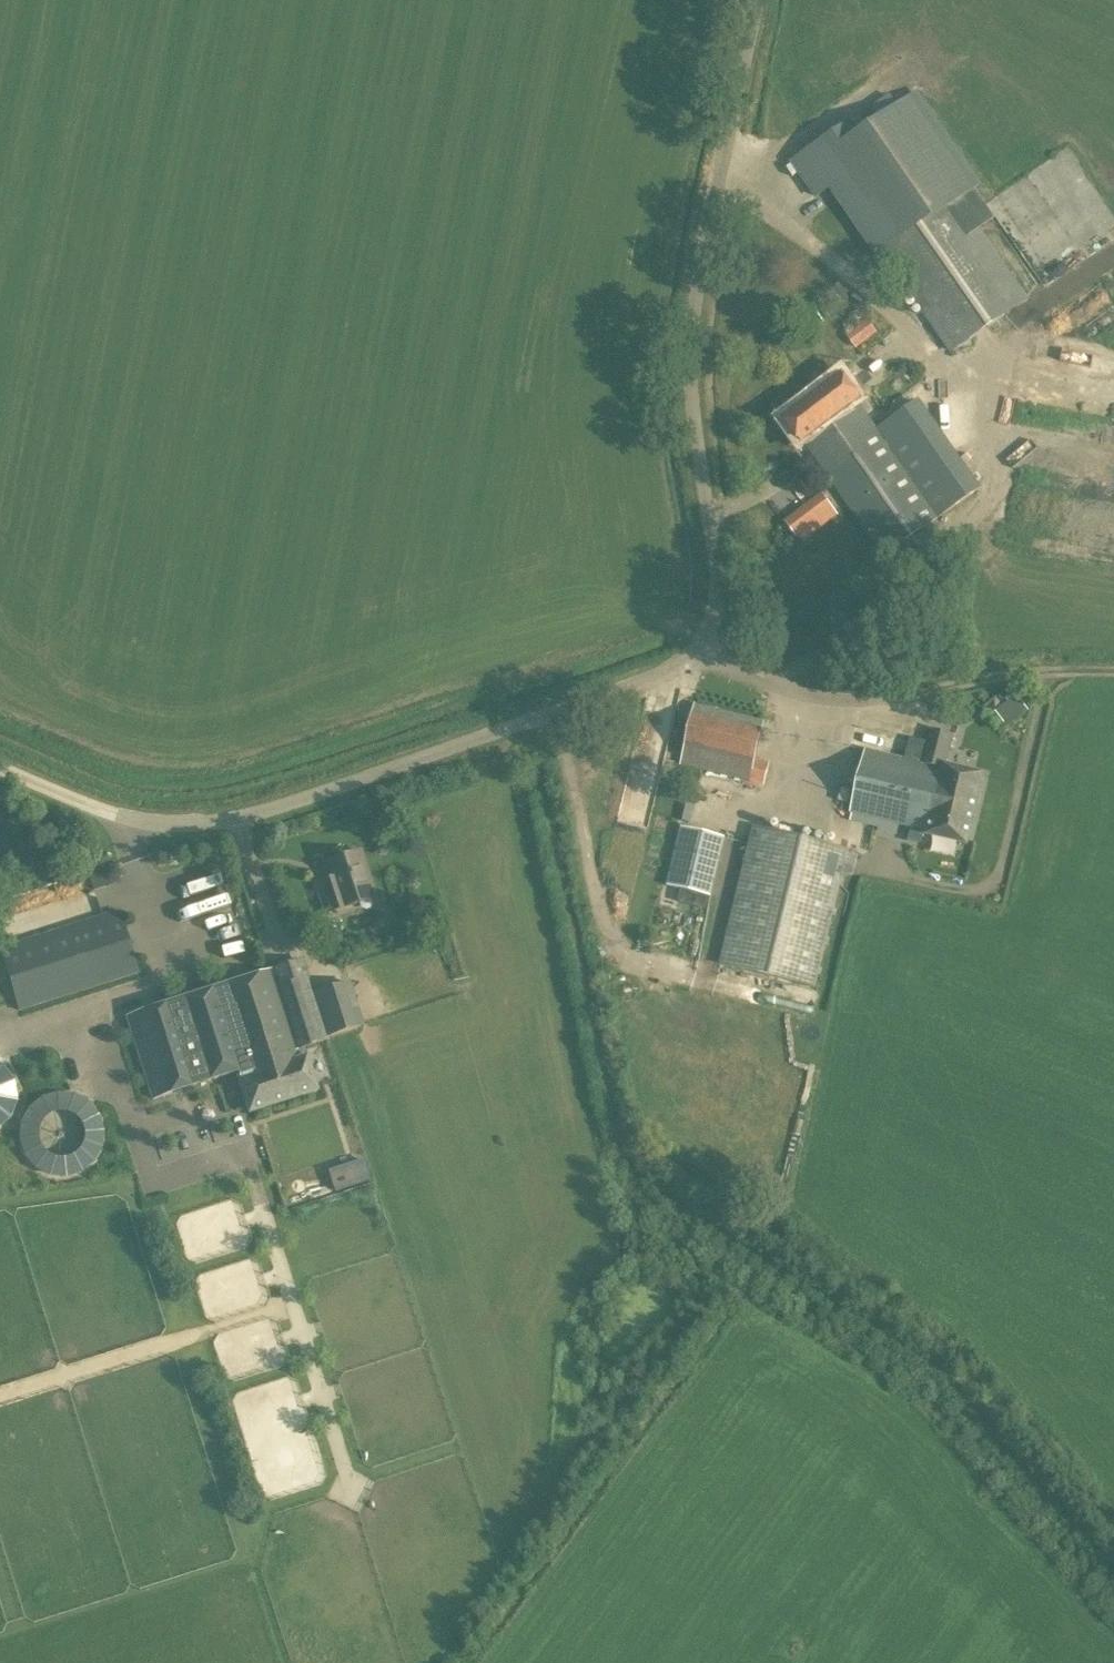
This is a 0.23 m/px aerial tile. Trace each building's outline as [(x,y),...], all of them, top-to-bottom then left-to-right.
[(919,90),(854,135),(843,119),(785,160),(809,195),(828,181),(881,259),(885,257),(952,354),(1030,300),(961,200),(983,183),(919,90)] [(856,326),(867,341),(877,333),(867,318),(856,326)] [(878,428),(859,402),(861,401),(842,375),(784,419),(803,444),(803,443),(883,558),(982,490),(919,399),(878,428)] [(801,543),(813,535),(795,512),(784,521),(801,543)] [(1011,724),(1032,710),(1021,694),(1001,708),(1011,724)] [(764,787),(770,762),(756,759),(765,721),(695,704),(679,766),(764,787)] [(947,765),(954,735),(930,730),(928,742),(911,738),(906,759),(866,750),(851,813),(926,831),(925,836),(968,846),(985,775),(947,765)] [(676,887),(711,896),(725,837),(689,829),(680,826),(667,885),(676,887)] [(853,877),(858,856),(849,854),(850,849),(753,826),(720,965),(816,989),(844,875),(853,877)] [(323,915),(336,911),(377,898),(362,851),(321,864),(326,879),(313,883),(323,915)] [(140,972),(119,910),(0,949),(0,953),(19,1012),(140,972)] [(298,1049),(299,1052),(329,1041),(328,1037),(363,1026),(348,982),(312,994),(300,960),(125,1016),(152,1100),(169,1095),(236,1073),(237,1074),(239,1073),(238,1069),(298,1049)] [(33,1114),(4,1047),(0,1049),(0,1129),(33,1114)] [(302,1059),(299,1052),(298,1049),(238,1069),(239,1073),(237,1074),(239,1079),(238,1079),(249,1112),(317,1091),(306,1057),(302,1059)] [(42,1180),(114,1155),(89,1085),(17,1111),(42,1180)]
